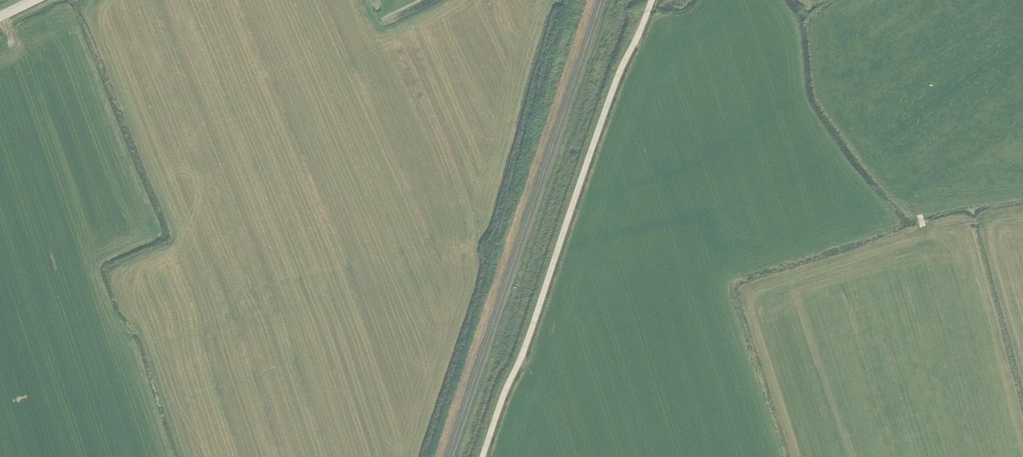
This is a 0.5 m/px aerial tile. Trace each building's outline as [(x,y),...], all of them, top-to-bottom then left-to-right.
[(376,8),(382,6),(379,0),(372,0),(376,8)]
